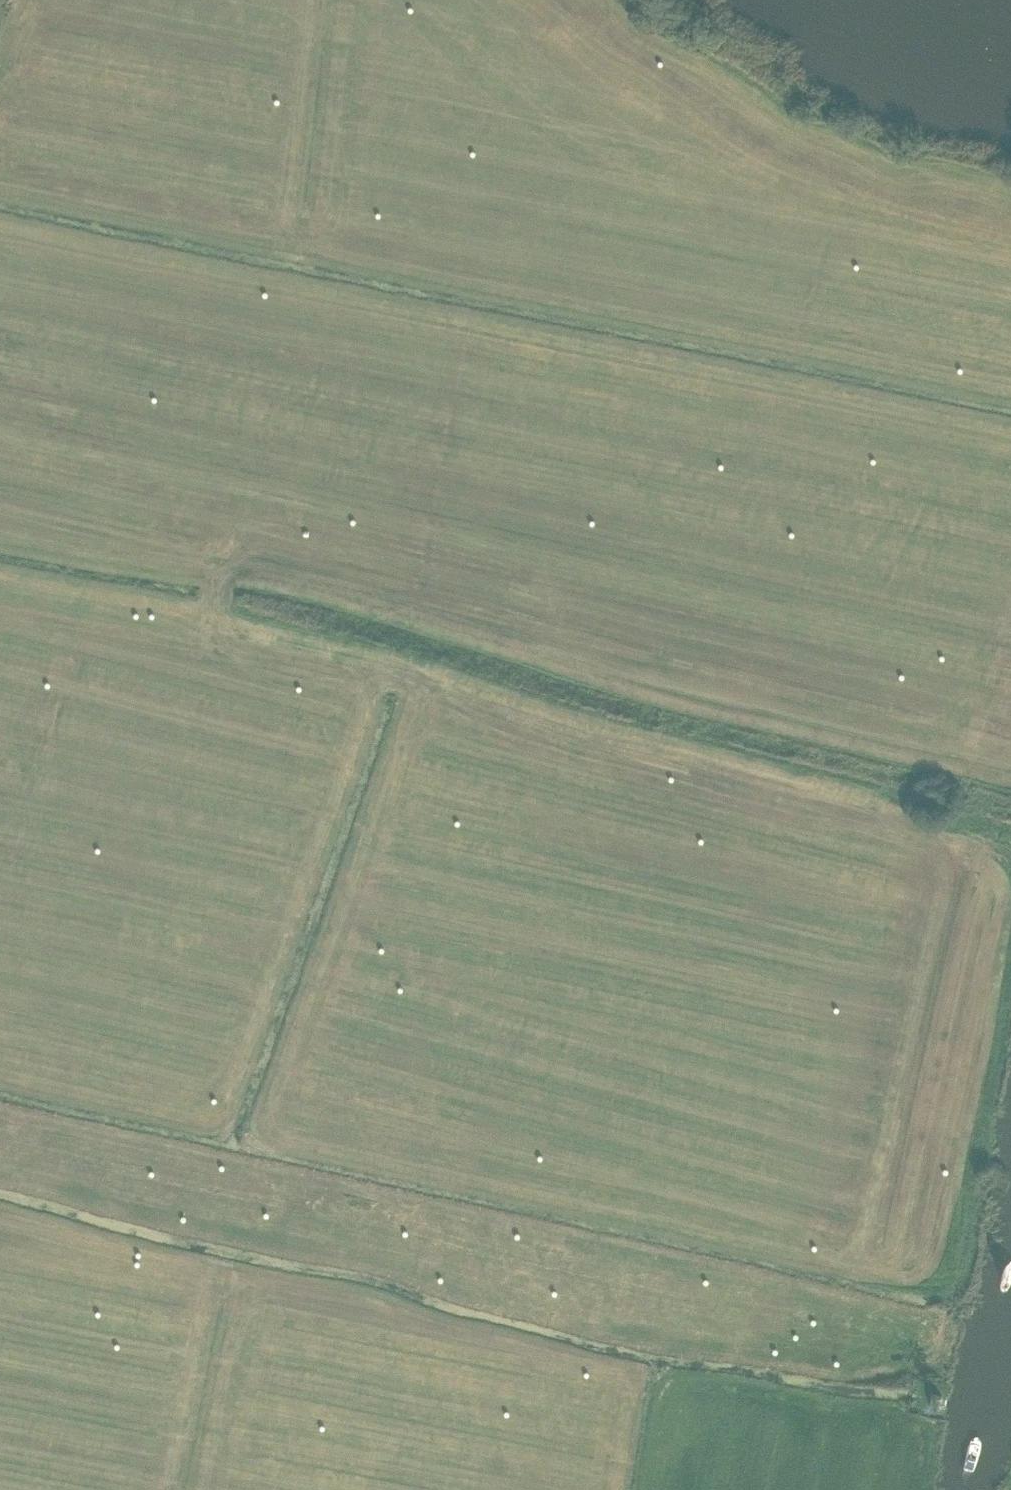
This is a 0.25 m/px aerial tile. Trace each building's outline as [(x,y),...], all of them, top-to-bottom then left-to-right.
[(931,1403),(940,1405),(942,1395),(933,1395),(931,1403)]
